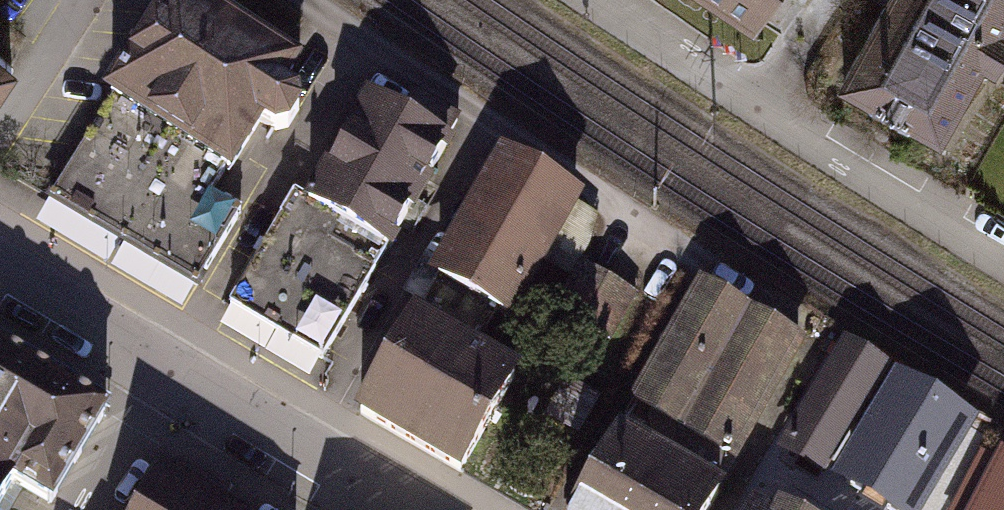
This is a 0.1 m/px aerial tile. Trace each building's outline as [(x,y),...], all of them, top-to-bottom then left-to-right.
[(103,119),(226,192),(297,74),(174,0),(103,119)] [(754,25),(772,0),(717,0),(754,25)] [(840,64),(939,123),(1003,16),(1003,0),(879,0),(840,64)] [(0,48),(0,74),(12,55),(0,48)] [(447,134),(365,86),(237,301),(319,350),(447,134)] [(226,192),(103,119),(47,210),(187,294),(234,216),(217,206),(226,192)] [(581,191),(499,141),(426,271),(437,277),(496,309),(510,316),(581,191)] [(592,262),(576,299),(622,318),(638,282),(592,262)] [(629,398),(736,458),(805,335),(698,276),(629,398)] [(421,308),(410,302),(353,405),(459,470),(516,364),(478,342),(496,309),(437,277),(421,308)] [(889,509),(910,509),(966,415),(840,341),(778,445),(889,509)] [(0,352),(0,509),(11,509),(26,483),(53,498),(103,408),(0,352)] [(616,418),(567,509),(706,509),(723,480),(616,418)] [(954,509),(1003,509),(1003,442),(994,437),(954,509)] [(131,509),(243,509),(159,458),(131,509)] [(747,494),(739,509),(778,509),(747,494)]
